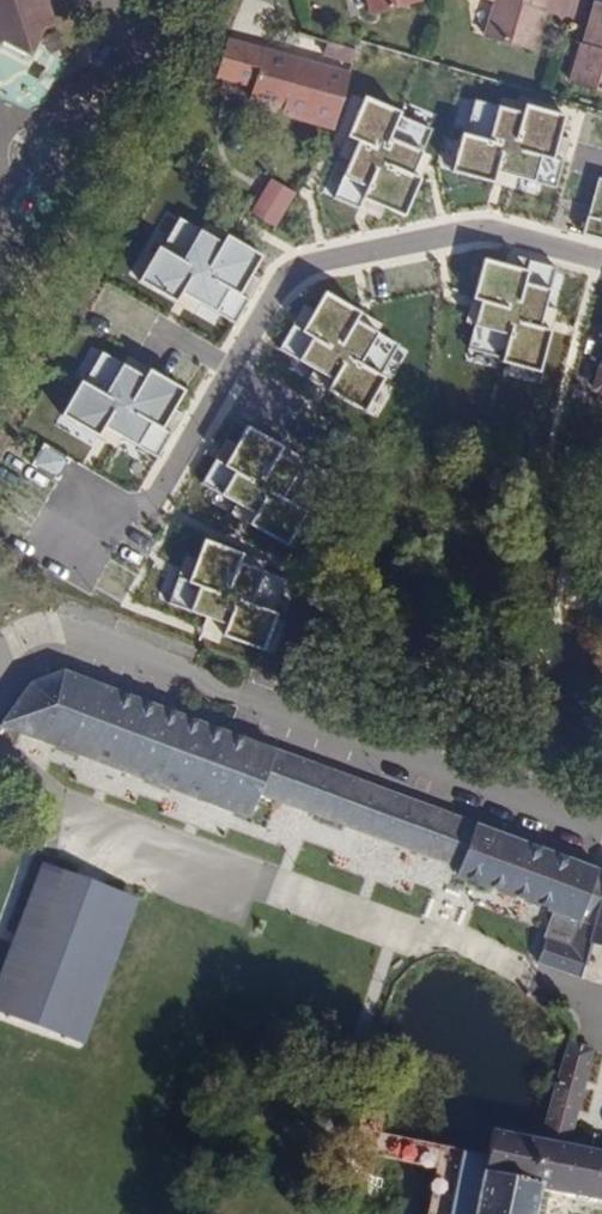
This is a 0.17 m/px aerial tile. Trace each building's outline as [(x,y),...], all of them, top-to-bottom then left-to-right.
[(3,41),(29,56),(45,28),(54,26),(46,0),(0,0),(0,41),(3,41)] [(369,16),(415,4),(415,0),(364,0),(369,16)] [(530,50),(540,16),(531,14),(535,0),(495,0),(484,37),(530,50)] [(545,0),(535,0),(531,14),(540,16),(545,0)] [(601,13),(601,5),(596,3),(582,51),(591,54),(601,13)] [(591,54),(582,51),(571,88),(601,96),(601,13),(591,54)] [(232,58),(249,29),(227,20),(209,56),(213,58),(229,63),(232,58)] [(324,36),(342,42),(347,31),(329,25),(324,36)] [(317,101),(333,64),(277,41),(249,29),(232,58),(229,63),(233,65),(227,79),(262,92),(267,81),(317,101)] [(212,93),(229,63),(213,58),(197,85),(212,93)] [(317,101),(267,81),(262,92),(259,98),(310,119),(317,101)] [(399,114),(360,98),(336,158),(346,162),(331,199),(378,218),(382,209),(403,218),(427,158),(420,155),(429,132),(397,118),(399,114)] [(460,131),(449,171),(511,189),(514,178),(552,189),(566,140),(557,137),(563,116),(501,98),(499,106),(474,99),(465,133),(460,131)] [(277,196),(254,184),(246,207),(268,218),(277,196)] [(158,250),(138,286),(194,317),(200,307),(234,327),(259,282),(251,278),(262,258),(206,227),(202,234),(179,221),(162,252),(158,250)] [(501,363),(541,374),(558,312),(547,309),(558,270),(508,257),(506,267),(484,261),(467,323),(475,325),(469,350),(502,359),(501,363)] [(307,383),(362,417),(384,382),(380,380),(399,350),(377,337),(381,330),(327,296),(315,315),(307,309),(279,352),(313,374),(307,383)] [(82,385),(61,421),(118,452),(123,443),(158,462),(183,418),(174,413),(185,393),(129,362),(125,369),(103,357),(86,387),(82,385)] [(229,514),(283,548),(305,513),(301,511),(320,481),(298,467),(303,461),(248,427),(236,445),(228,440),(201,483),(235,504),(229,514)] [(207,632),(267,654),(281,615),(277,613),(289,580),(264,572),(267,564),(207,543),(199,564),(190,561),(173,609),(210,622),(207,632)] [(249,740),(76,672),(62,671),(33,683),(4,725),(51,743),(257,817),(266,796),(459,868),(459,875),(557,911),(537,963),(586,980),(599,943),(601,944),(601,867),(249,740)] [(62,870),(6,1012),(71,1038),(124,895),(62,870)] [(600,1141),(585,1139),(601,1059),(601,1054),(567,1046),(547,1131),(502,1124),(498,1151),(470,1145),(453,1213),(551,1213),(554,1198),(595,1204),(601,1205),(601,1142),(600,1141)]
